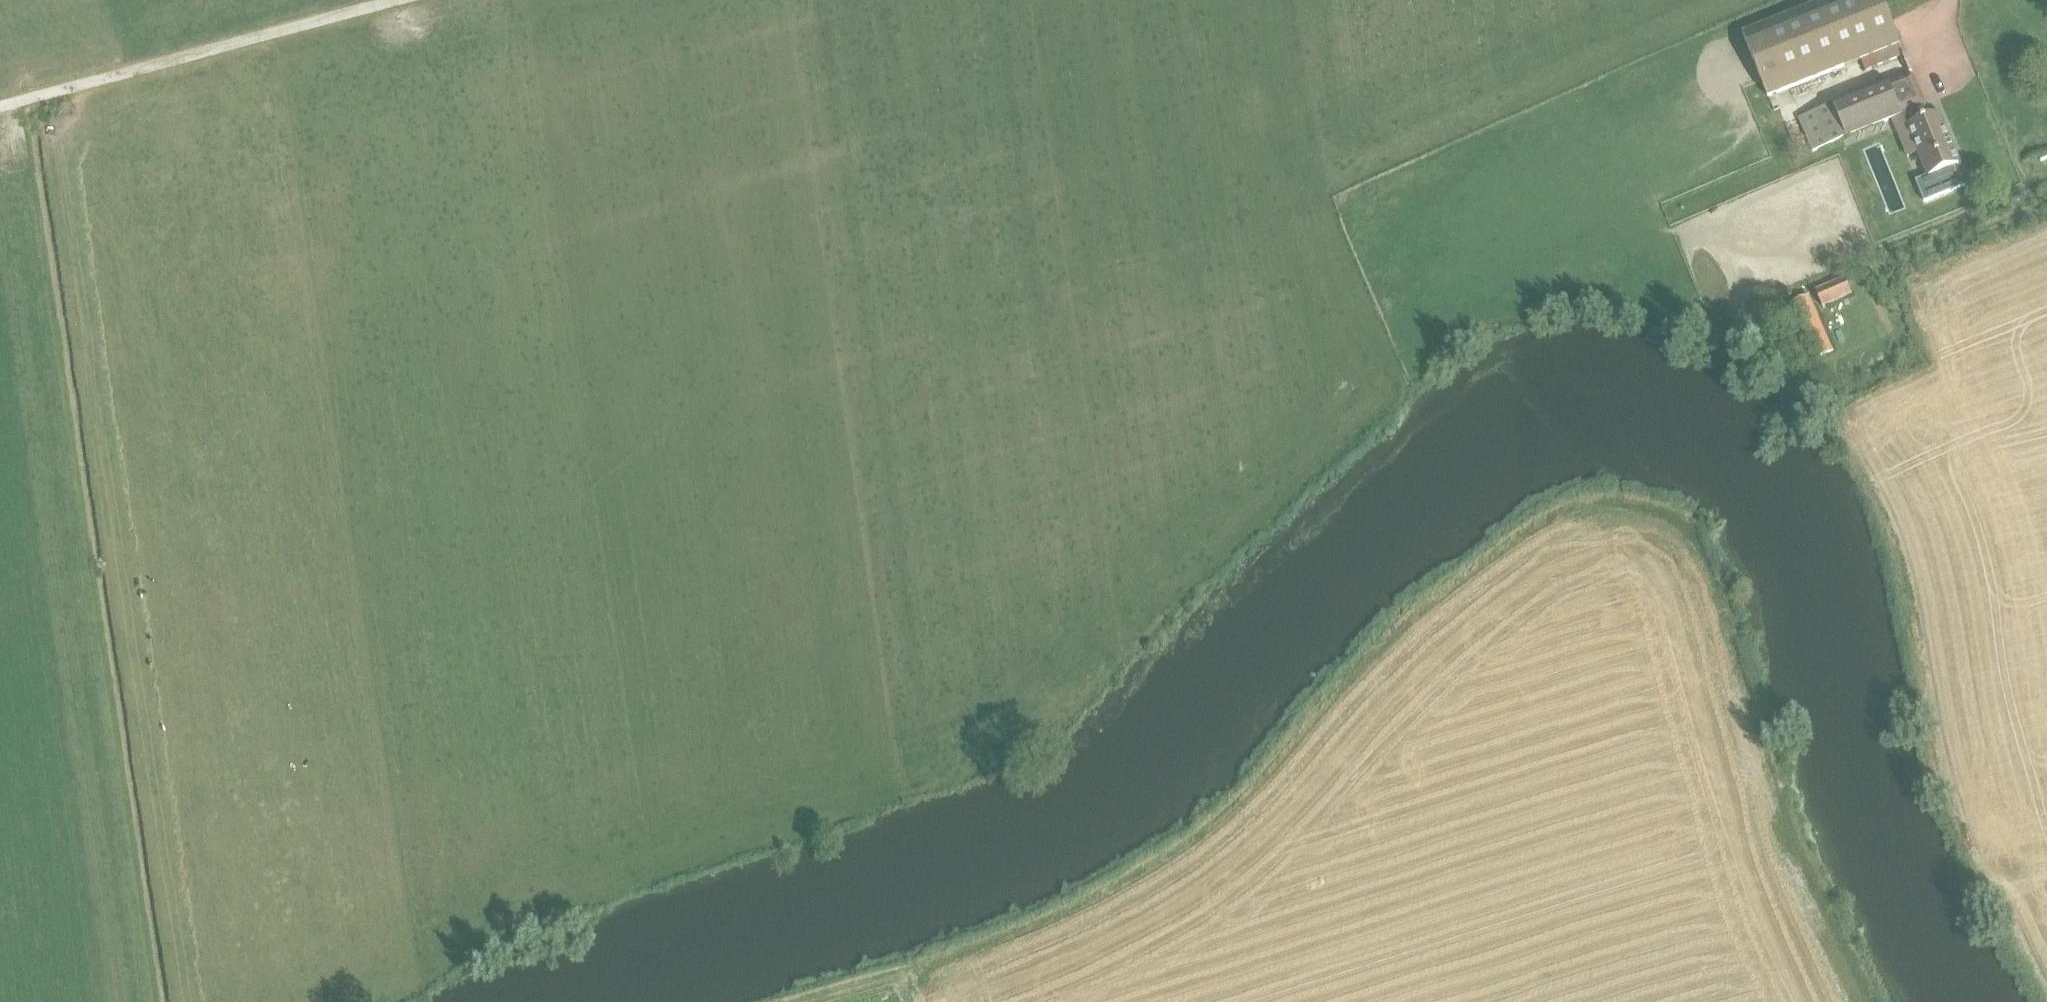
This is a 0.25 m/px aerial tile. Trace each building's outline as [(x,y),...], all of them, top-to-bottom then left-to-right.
[(1742,34),(1767,97),(1900,45),(1882,0),(1828,0),(1742,34)] [(1888,82),(1798,119),(1812,152),(1902,115),(1928,178),(1917,182),(1925,202),(1966,185),(1958,166),(1961,164),(1940,113),(1923,120),(1918,108),(1925,105),(1913,75),(1889,85),(1888,82)] [(1822,306),(1851,293),(1845,279),(1815,291),(1822,306)] [(1795,314),(1787,317),(1794,333),(1802,329),(1816,359),(1833,351),(1809,297),(1791,304),(1795,314)]
